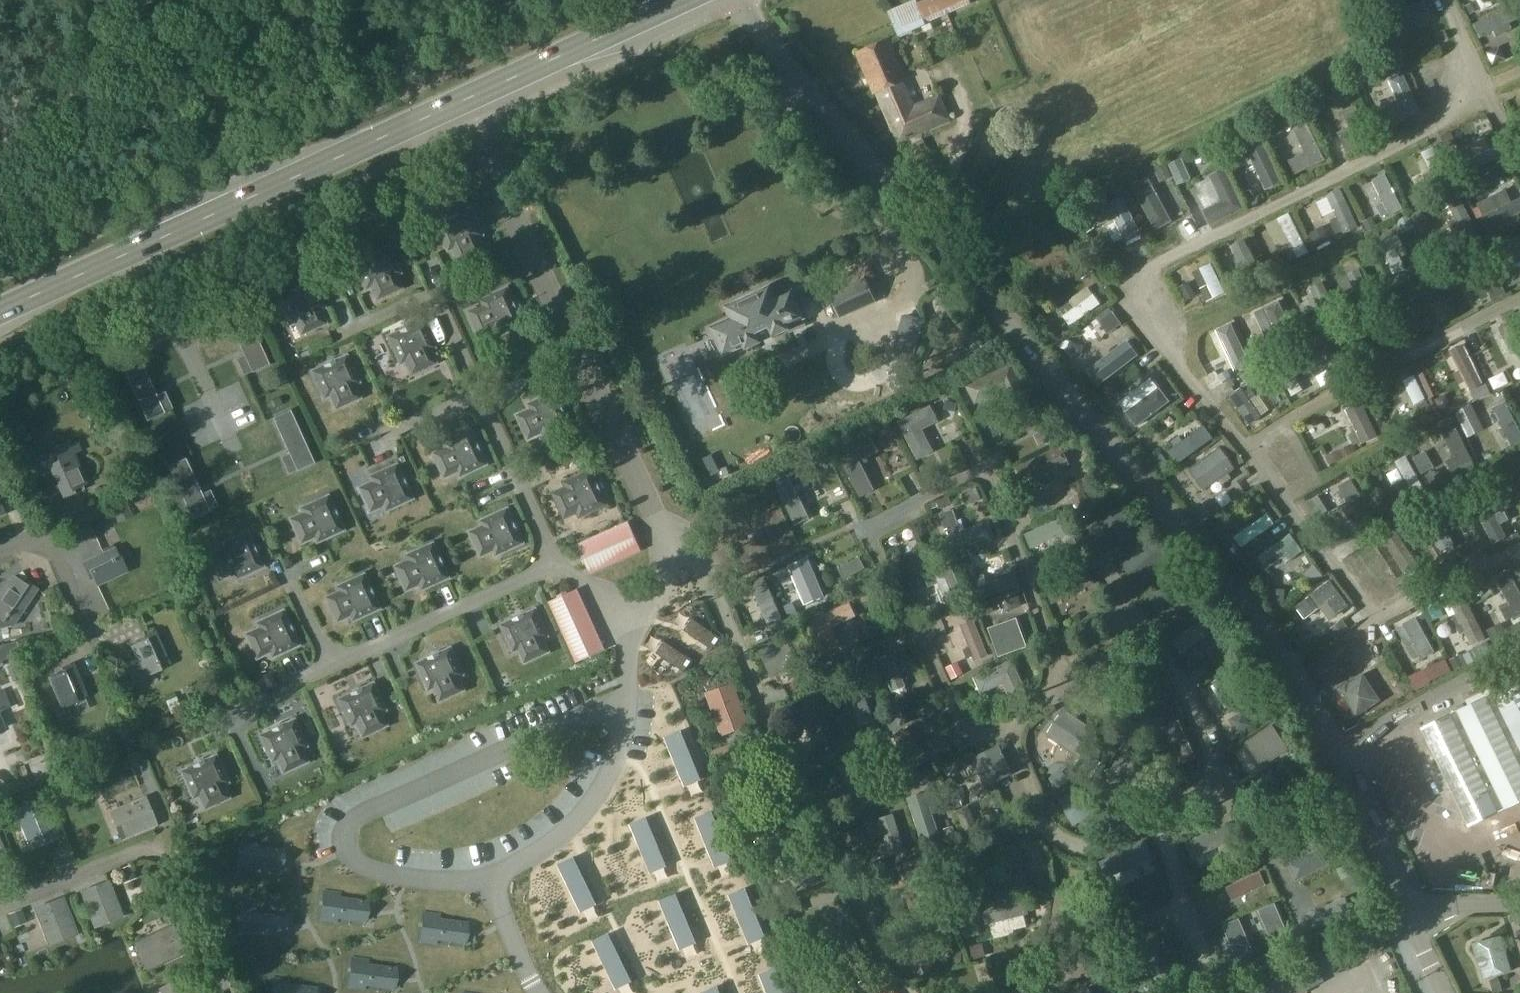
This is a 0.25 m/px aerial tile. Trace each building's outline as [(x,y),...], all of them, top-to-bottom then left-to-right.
[(898,37),(922,26),(924,32),(933,28),(930,22),(971,4),(969,0),(924,0),(917,3),(915,0),(913,0),(888,11),(898,37)] [(1473,25),(1479,38),(1494,31),(1496,34),(1505,30),(1503,26),(1519,18),(1519,9),(1517,3),(1473,25)] [(1397,48),(1435,32),(1427,13),(1389,29),(1397,48)] [(875,92),(897,144),(950,120),(939,94),(915,104),(904,80),(906,79),(889,38),(856,53),(873,93),(875,92)] [(1391,125),(1421,110),(1402,73),(1388,80),(1400,104),(1385,112),(1391,125)] [(1346,152),(1370,141),(1355,108),(1343,114),(1350,128),(1338,133),(1346,152)] [(1295,173),(1325,160),(1307,121),(1293,128),(1305,153),(1289,160),(1295,173)] [(1260,137),(1245,144),(1267,189),(1281,182),(1260,137)] [(901,149),(921,188),(941,178),(923,139),(901,149)] [(1471,147),(1458,153),(1466,172),(1503,156),(1498,145),(1475,156),(1471,147)] [(1464,174),(1468,184),(1502,172),(1499,162),(1464,174)] [(1210,225),(1244,209),(1225,168),(1209,175),(1221,201),(1204,210),(1210,225)] [(1147,176),(1130,185),(1154,230),(1171,222),(1147,176)] [(1351,231),(1357,227),(1340,190),(1333,192),(1327,196),(1337,217),(1330,220),(1336,233),(1343,230),(1344,233),(1351,231)] [(1456,193),(1445,199),(1455,220),(1447,224),(1454,236),(1458,234),(1462,232),(1467,244),(1479,239),(1456,193)] [(1479,208),(1483,217),(1480,218),(1486,230),(1519,213),(1519,198),(1498,209),(1494,201),(1479,208)] [(468,242),(483,235),(471,208),(437,223),(449,250),(464,243),(465,245),(469,243),(468,242)] [(1298,257),(1308,252),(1289,214),(1278,219),(1292,247),(1286,250),(1291,260),(1297,257),(1298,257)] [(1132,237),(1121,244),(1130,259),(1141,252),(1132,237)] [(353,262),(365,289),(381,282),(381,283),(385,281),(384,280),(400,273),(387,246),(353,262)] [(1390,253),(1380,258),(1395,289),(1405,284),(1390,253)] [(1365,260),(1343,270),(1358,303),(1380,294),(1365,260)] [(1489,260),(1476,266),(1486,287),(1478,291),(1482,299),(1490,296),(1492,300),(1505,294),(1489,260)] [(840,317),(875,302),(872,297),(883,292),(869,263),(826,283),(830,292),(829,293),(840,317)] [(1503,274),(1509,287),(1519,282),(1519,266),(1503,274)] [(1329,319),(1339,314),(1320,278),(1310,283),(1321,303),(1315,306),(1320,316),(1326,313),(1329,319)] [(309,315),(324,308),(312,281),(277,296),(290,323),(305,316),(306,318),(309,316),(309,315)] [(489,319),(496,334),(523,322),(508,287),(481,300),(488,315),(487,316),(488,319),(489,319)] [(787,325),(803,317),(791,292),(776,299),(770,287),(727,307),(732,319),(713,328),(724,354),(744,345),(746,348),(788,329),(787,325)] [(1070,326),(1100,304),(1094,294),(1074,309),(1068,301),(1059,308),(1064,315),(1063,316),(1070,326)] [(1289,340),(1299,335),(1280,297),(1270,302),(1282,326),(1276,329),(1282,341),(1288,338),(1289,340)] [(271,361),(247,309),(231,316),(255,369),(271,361)] [(1505,340),(1510,350),(1517,347),(1519,352),(1519,321),(1519,319),(1507,325),(1512,336),(1505,340)] [(387,336),(400,363),(415,356),(416,357),(419,356),(419,354),(434,347),(422,321),(387,336)] [(1228,376),(1242,370),(1226,333),(1213,338),(1228,376)] [(1456,347),(1450,351),(1469,390),(1476,388),(1482,384),(1463,345),(1456,347)] [(703,346),(691,353),(703,371),(715,363),(703,346)] [(1126,352),(1082,376),(1091,392),(1134,368),(1126,352)] [(312,371),(324,398),(339,391),(340,392),(343,390),(343,389),(358,382),(346,355),(312,371)] [(166,410),(142,357),(125,364),(150,417),(166,410)] [(1013,362),(967,386),(976,404),(1004,389),(1015,410),(1033,401),(1013,362)] [(1277,382),(1290,408),(1330,388),(1320,368),(1290,383),(1287,377),(1277,382)] [(1133,412),(1141,424),(1178,395),(1170,384),(1144,404),(1138,397),(1129,404),(1135,412),(1133,412)] [(537,423),(544,438),(571,426),(555,391),(528,404),(535,419),(534,420),(536,423),(537,423)] [(1410,420),(1423,417),(1417,391),(1404,393),(1410,420)] [(1362,443),(1377,436),(1361,403),(1346,410),(1357,432),(1350,435),(1355,445),(1361,442),(1362,443)] [(898,421),(918,459),(934,451),(923,429),(939,421),(931,405),(898,421)] [(291,411),(272,419),(296,474),(315,465),(291,411)] [(1450,417),(1437,423),(1460,471),(1473,465),(1450,417)] [(1519,457),(1519,454),(1508,421),(1496,425),(1510,461),(1519,457)] [(472,430),(445,442),(452,457),(451,458),(452,461),(453,461),(460,476),(487,464),(472,430)] [(1175,433),(1160,446),(1167,455),(1182,443),(1175,433)] [(868,457),(879,452),(872,439),(840,455),(861,497),(876,489),(864,465),(870,461),(868,457)] [(69,440),(52,448),(58,461),(49,465),(63,498),(74,493),(73,490),(88,483),(75,453),(82,450),(77,441),(71,444),(69,440)] [(1025,486),(1070,464),(1061,446),(1016,468),(1025,486)] [(1220,447),(1189,469),(1204,490),(1235,468),(1220,447)] [(1415,494),(1423,489),(1406,457),(1396,462),(1408,484),(1401,488),(1414,512),(1422,507),(1415,494)] [(186,461),(169,470),(198,530),(216,522),(186,461)] [(371,480),(356,487),(368,514),(383,507),(385,511),(412,499),(396,464),(369,477),(371,480)] [(580,516),(607,504),(591,469),(564,482),(571,497),(570,498),(572,501),(573,501),(580,516)] [(1353,483),(1342,490),(1350,504),(1344,508),(1352,522),(1359,517),(1364,526),(1375,519),(1353,483)] [(1082,490),(1071,498),(1083,515),(1094,507),(1082,490)] [(309,527),(316,542),(343,530),(328,496),(301,508),(308,523),(306,524),(308,527),(309,527)] [(1486,497),(1471,505),(1491,545),(1506,537),(1486,497)] [(1140,523),(1123,502),(1090,529),(1108,550),(1140,523)] [(739,544),(766,528),(751,504),(725,520),(739,544)] [(1216,521),(1221,530),(1248,514),(1243,505),(1216,521)] [(496,555),(524,542),(508,508),(481,520),(488,536),(487,536),(488,540),(489,539),(496,555)] [(953,550),(993,535),(988,522),(963,531),(954,509),(939,514),(953,550)] [(1258,512),(1222,538),(1238,561),(1275,535),(1258,512)] [(591,571),(639,549),(627,523),(579,545),(591,571)] [(229,563),(236,579),(263,566),(247,532),(220,544),(227,560),(226,560),(227,564),(229,563)] [(1289,561),(1302,551),(1290,534),(1258,557),(1267,569),(1286,556),(1289,561)] [(1171,558),(1153,537),(1121,564),(1139,585),(1171,558)] [(1410,547),(1425,582),(1437,577),(1423,542),(1410,547)] [(420,590),(447,577),(432,543),(405,555),(412,571),(410,571),(412,575),(413,574),(420,590)] [(128,572),(121,556),(119,557),(115,546),(82,562),(87,573),(91,572),(97,586),(128,572)] [(1395,588),(1410,578),(1392,549),(1383,555),(1391,568),(1385,572),(1395,588)] [(806,605),(823,597),(805,557),(788,564),(806,605)] [(969,577),(994,568),(990,557),(965,566),(969,577)] [(949,608),(965,602),(948,559),(922,569),(929,587),(939,583),(949,608)] [(1086,568),(1046,589),(1053,604),(1094,583),(1086,568)] [(974,601),(1019,586),(1014,570),(969,585),(974,601)] [(1495,578),(1510,606),(1501,610),(1506,620),(1515,616),(1516,618),(1519,616),(1519,594),(1508,571),(1495,578)] [(352,621),(379,609),(363,574),(336,586),(343,602),(342,602),(343,606),(345,605),(352,621)] [(25,584),(13,575),(0,594),(0,629),(10,626),(12,628),(38,589),(27,581),(25,584)] [(1330,580),(1295,606),(1305,618),(1327,602),(1336,615),(1349,606),(1330,580)] [(577,660),(603,648),(577,591),(551,602),(577,660)] [(1463,594),(1449,601),(1461,624),(1457,626),(1461,634),(1465,632),(1472,646),(1485,639),(1463,594)] [(850,602),(813,620),(828,651),(841,644),(833,627),(856,616),(850,602)] [(536,609),(501,624),(514,651),(529,644),(530,645),(533,644),(533,642),(548,635),(536,609)] [(272,657),(299,645),(283,611),(256,623),(263,638),(262,639),(263,642),(265,642),(272,657)] [(990,627),(1000,656),(1029,646),(1019,617),(990,627)] [(130,646),(136,659),(125,663),(133,681),(160,669),(160,668),(170,663),(155,631),(143,636),(144,639),(130,646)] [(1432,639),(1441,660),(1458,653),(1449,631),(1432,639)] [(968,632),(955,636),(966,672),(980,668),(968,632)] [(759,650),(772,677),(800,664),(787,637),(759,650)] [(664,642),(655,654),(685,675),(694,663),(664,642)] [(451,647),(417,663),(429,690),(444,683),(445,684),(449,682),(448,681),(463,674),(451,647)] [(1014,660),(975,678),(982,695),(1004,685),(1011,700),(1029,692),(1014,660)] [(1464,679),(1480,671),(1475,661),(1459,670),(1464,679)] [(61,708),(78,702),(77,701),(88,696),(73,663),(61,668),(62,671),(48,677),(61,708)] [(1239,665),(1213,682),(1229,707),(1255,691),(1239,665)] [(1366,698),(1346,667),(1332,675),(1344,694),(1346,693),(1354,705),(1366,698)] [(1505,808),(1519,801),(1519,679),(1421,728),(1468,826),(1505,808)] [(372,683),(338,699),(350,726),(366,719),(366,720),(370,718),(369,717),(385,710),(372,683)] [(10,707),(2,690),(0,691),(0,712),(10,707)] [(733,691),(712,699),(722,729),(730,726),(732,730),(739,728),(737,724),(745,721),(733,691)] [(1076,754),(1093,728),(1065,710),(1048,735),(1076,754)] [(291,753),(306,746),(294,719),(259,735),(272,762),(287,755),(288,756),(291,755),(291,753)] [(1178,720),(1165,726),(1183,762),(1195,756),(1178,720)] [(1274,724),(1247,742),(1263,767),(1290,750),(1274,724)] [(911,770),(952,750),(944,734),(919,746),(910,727),(894,735),(911,770)] [(681,731),(665,738),(682,778),(697,771),(681,731)] [(1013,775),(1000,745),(973,757),(986,787),(1013,775)] [(729,758),(738,755),(735,746),(726,749),(729,758)] [(212,789),(227,782),(215,755),(181,771),(193,798),(209,791),(209,792),(213,791),(212,789)] [(1133,759),(1107,769),(1117,797),(1143,787),(1133,759)] [(743,762),(727,768),(744,811),(760,805),(743,762)] [(1100,810),(1085,784),(1060,798),(1075,824),(1100,810)] [(926,792),(908,798),(922,842),(940,836),(926,792)] [(44,795),(14,808),(32,849),(61,836),(44,795)] [(147,797),(110,810),(121,839),(158,825),(147,797)] [(712,812),(696,818),(712,858),(728,852),(712,812)] [(646,818),(631,824),(647,864),(663,858),(646,818)] [(1235,839),(1228,823),(1186,843),(1193,859),(1235,839)] [(0,836),(0,863),(9,860),(0,836)] [(796,891),(820,880),(801,839),(790,843),(791,847),(778,852),(796,891)] [(284,870),(287,848),(242,841),(237,863),(284,870)] [(1142,841),(1099,862),(1107,878),(1150,857),(1142,841)] [(1342,856),(1335,842),(1289,864),(1296,878),(1342,856)] [(574,857),(558,865),(577,904),(592,896),(574,857)] [(1228,886),(1234,899),(1265,885),(1259,872),(1228,886)] [(962,875),(952,878),(960,903),(993,893),(989,879),(966,886),(962,875)] [(80,892),(95,929),(124,917),(110,880),(80,892)] [(918,930),(932,925),(918,888),(916,888),(914,888),(907,890),(906,892),(904,893),(918,930)] [(745,889),(730,895),(746,935),(762,929),(745,889)] [(371,900),(328,893),(324,915),(368,922),(371,900)] [(676,894),(660,901),(677,941),(692,934),(676,894)] [(1345,895),(1302,915),(1307,929),(1351,910),(1345,895)] [(79,935),(64,897),(34,909),(49,947),(79,935)] [(987,923),(1029,913),(1025,898),(983,908),(987,923)] [(1271,946),(1289,938),(1275,903),(1257,911),(1271,946)] [(289,915),(246,909),(242,931),(286,937),(289,915)] [(470,921),(427,914),(424,936),(467,943),(470,921)] [(1236,961),(1254,954),(1240,919),(1222,926),(1236,961)] [(147,971),(187,953),(173,923),(133,942),(147,971)] [(848,955),(831,963),(837,977),(866,963),(849,924),(837,930),(848,955)] [(609,934),(593,941),(612,980),(627,973),(609,934)] [(1483,979),(1511,970),(1501,936),(1473,944),(1483,979)] [(1190,987),(1173,940),(1158,946),(1169,978),(1149,985),(1152,992),(1175,992),(1190,987)] [(400,966),(356,960),(353,982),(397,988),(400,966)] [(1265,977),(1263,973),(1242,984),(1247,992),(1305,992),(1308,991),(1291,962),(1265,977)] [(760,974),(768,992),(786,992),(776,968),(760,974)] [(195,973),(159,990),(160,992),(204,992),(195,973)] [(277,981),(275,992),(319,992),(320,987),(277,981)] [(890,983),(875,992),(897,992),(890,983)]
